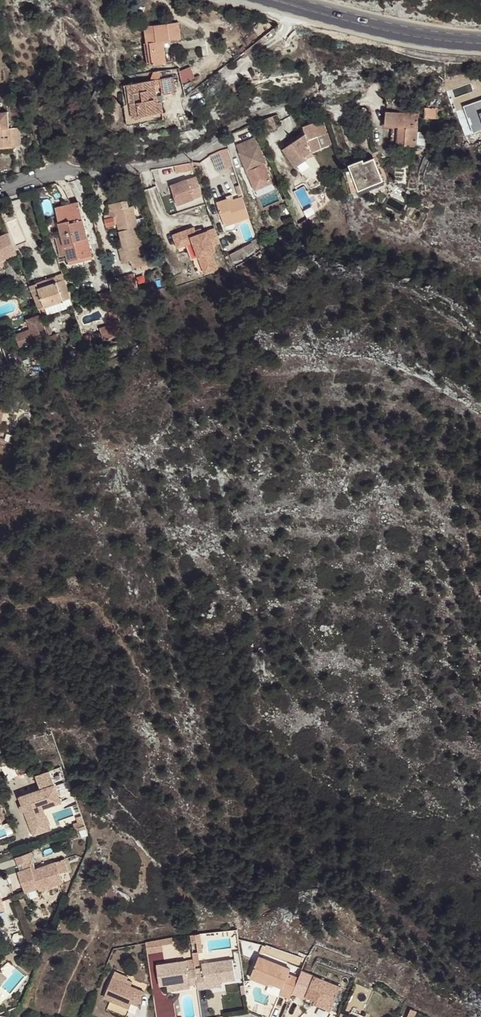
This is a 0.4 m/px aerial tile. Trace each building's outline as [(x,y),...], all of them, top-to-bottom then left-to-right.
[(180,38),(178,22),(145,26),(147,43),(150,42),(152,64),(166,62),(163,40),(180,38)] [(181,80),(194,77),(191,67),(179,70),(181,80)] [(160,79),(161,84),(163,94),(176,91),(174,76),(160,79)] [(154,80),(124,85),(127,105),(131,104),(133,116),(164,111),(162,101),(158,102),(155,85),(154,80)] [(477,134),(480,132),(480,110),(478,105),(465,112),(477,134)] [(438,108),(425,108),(425,118),(437,119),(438,108)] [(390,145),(393,145),(394,126),(385,125),(386,111),(383,111),(382,128),(391,129),(390,145)] [(417,132),(418,114),(386,111),(385,125),(394,126),(393,145),(416,147),(417,132)] [(21,145),(20,128),(9,129),(8,112),(0,112),(0,146),(13,145),(21,145)] [(261,120),(266,133),(278,128),(274,116),(261,120)] [(306,159),(303,155),(311,151),(321,147),(317,136),(327,133),(323,121),(303,127),(305,133),(284,149),(296,166),(306,159)] [(425,133),(417,132),(416,147),(415,153),(423,149),(424,148),(425,133)] [(317,136),(321,147),(331,144),(327,133),(317,136)] [(254,137),(236,145),(240,153),(248,171),(266,164),(254,137)] [(232,160),(228,148),(211,155),(216,168),(232,160)] [(355,192),(386,181),(375,159),(365,162),(364,160),(350,164),(352,169),(347,171),(355,192)] [(192,162),(174,166),(175,174),(195,170),(192,162)] [(187,179),(171,185),(178,205),(195,199),(187,179)] [(236,221),(249,217),(243,197),(234,200),(228,202),(228,199),(217,202),(224,223),(235,219),(236,221)] [(127,200),(109,204),(110,212),(115,210),(121,239),(123,244),(119,245),(122,262),(133,260),(135,268),(147,265),(145,257),(141,258),(137,259),(135,247),(139,246),(142,245),(133,207),(129,208),(127,200)] [(55,207),(62,234),(85,228),(79,201),(64,205),(56,207),(55,207)] [(69,265),(84,261),(83,257),(91,256),(85,228),(62,234),(69,265)] [(213,245),(220,243),(215,229),(203,233),(197,235),(196,232),(195,228),(177,234),(181,246),(193,242),(201,265),(206,264),(208,272),(216,269),(211,254),(215,252),(213,245)] [(8,233),(0,236),(0,261),(2,260),(17,254),(8,233)] [(235,263),(257,251),(253,243),(230,255),(235,263)] [(121,293),(138,290),(134,273),(117,277),(121,293)] [(70,298),(63,274),(62,274),(47,280),(49,285),(39,288),(37,283),(29,286),(39,309),(45,307),(70,298)] [(49,285),(47,280),(37,283),(39,288),(49,285)] [(101,306),(113,303),(111,292),(99,295),(101,306)] [(72,305),(70,298),(45,307),(48,314),(72,305)] [(122,335),(116,311),(109,313),(111,320),(106,321),(107,326),(99,328),(102,340),(122,335)] [(14,334),(20,348),(49,335),(39,313),(26,319),(30,327),(14,334)] [(57,333),(49,336),(50,338),(53,344),(60,341),(57,333)] [(16,380),(9,364),(0,367),(0,379),(16,380)] [(4,412),(6,413),(11,397),(0,394),(0,425),(4,412)] [(55,784),(20,796),(23,804),(25,810),(34,835),(50,829),(43,808),(41,804),(59,797),(55,784)] [(59,797),(41,804),(43,808),(61,802),(59,797)] [(85,825),(82,815),(71,819),(75,828),(85,825)] [(32,859),(30,852),(16,857),(19,864),(22,863),(32,859)] [(68,871),(64,859),(36,868),(35,866),(18,872),(25,892),(38,887),(39,891),(63,882),(60,873),(68,871)] [(35,866),(32,859),(22,863),(24,869),(35,866)] [(203,952),(201,936),(191,937),(191,942),(197,942),(199,952),(203,952)] [(172,940),(146,943),(147,953),(163,950),(161,944),(173,942),(172,940)] [(291,969),(259,955),(250,977),(269,985),(270,983),(282,987),(279,994),(290,998),(299,977),(289,973),(291,969)] [(202,967),(195,969),(197,984),(198,989),(206,988),(206,984),(221,981),(236,979),(232,959),(202,963),(202,967)] [(195,969),(188,970),(186,960),(157,964),(160,986),(167,985),(189,981),(189,985),(197,984),(195,969)] [(128,977),(115,971),(114,972),(112,977),(131,985),(132,982),(127,979),(128,977)] [(341,986),(314,974),(305,995),(324,1004),(325,1001),(333,1005),(341,986)] [(145,991),(112,977),(103,997),(129,1008),(132,1003),(139,1005),(145,991)] [(167,985),(168,991),(190,988),(189,985),(189,981),(167,985)] [(333,1005),(325,1001),(324,1004),(314,1000),(313,1003),(316,1004),(331,1011),(333,1005)]
